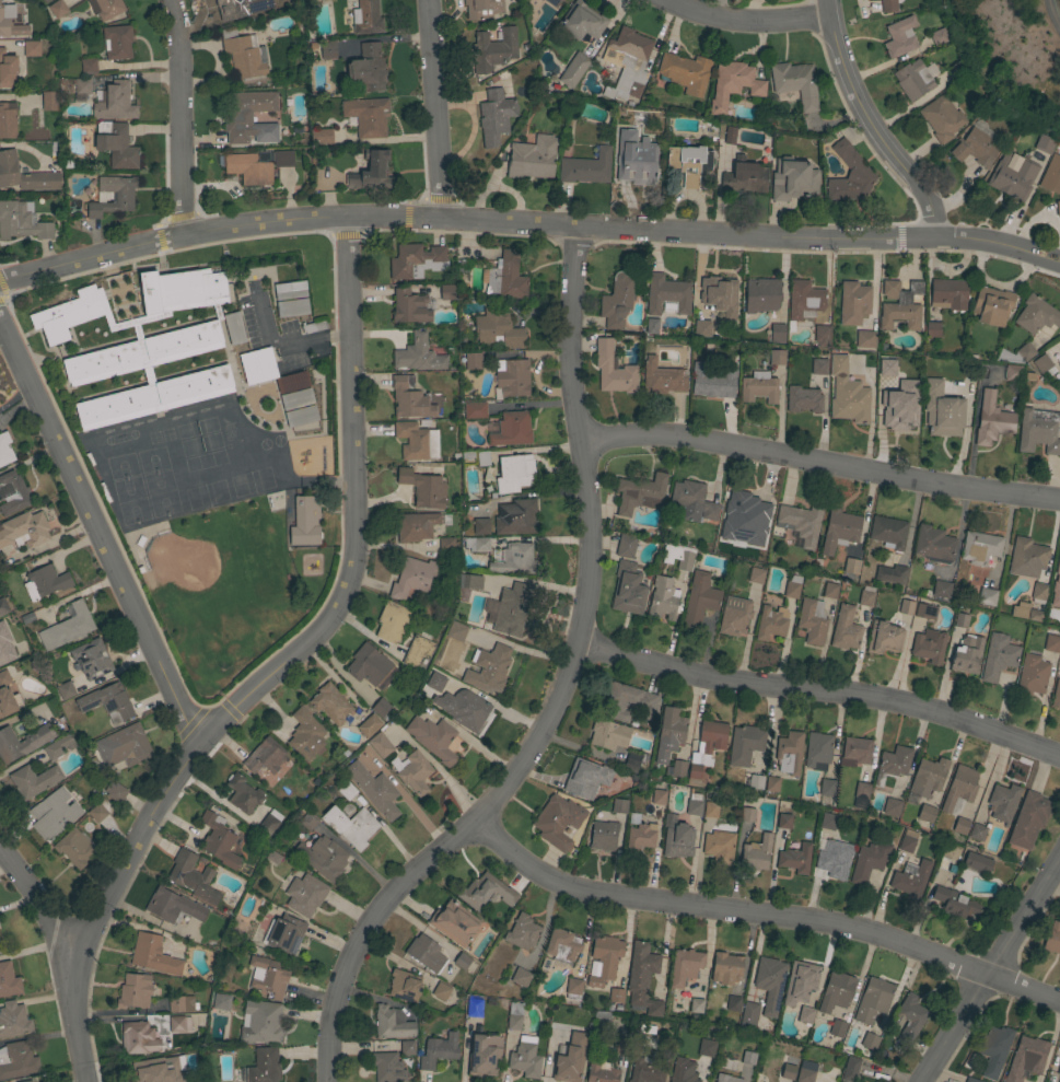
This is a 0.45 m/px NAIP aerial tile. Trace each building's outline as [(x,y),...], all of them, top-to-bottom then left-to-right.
[(47,7),(58,0),(61,0),(68,11),(56,20),(47,7)] [(94,15),(87,0),(121,0),(126,10),(101,23),(96,14),(94,15)] [(247,13),(244,0),(272,0),(273,8),(261,11),(261,10),(247,13)] [(358,9),(357,0),(377,0),(378,18),(383,18),(384,33),(353,34),(352,9),(358,9)] [(464,5),(463,0),(503,0),(503,13),(492,14),(492,15),(491,15),(492,19),(467,21),(466,5),(464,5)] [(559,0),(539,0),(553,9),(559,0)] [(558,24),(575,0),(587,0),(589,1),(585,7),(598,16),(601,14),(609,20),(595,39),(589,35),(584,33),(580,39),(558,24)] [(882,13),(881,0),(902,0),(900,2),(897,3),(897,12),(882,13)] [(2,37),(0,37),(0,4),(3,4),(3,5),(14,4),(15,18),(11,18),(11,27),(9,27),(9,37),(2,37)] [(912,14),(917,25),(909,28),(918,47),(889,59),(883,44),(890,40),(885,26),(912,14)] [(130,25),(132,43),(130,43),(131,58),(106,60),(104,39),(103,39),(102,27),(130,25)] [(642,70),(648,73),(638,100),(627,95),(625,101),(614,97),(613,100),(601,95),(605,85),(613,89),(621,68),(601,60),(608,39),(615,42),(621,25),(633,31),(632,33),(653,42),(642,70)] [(230,53),(223,54),(221,39),(220,30),(235,26),(236,37),(248,35),(251,48),(264,46),(267,62),(266,63),(267,74),(266,74),(267,78),(243,81),(242,79),(237,80),(235,71),(233,71),(230,53)] [(517,58),(504,59),(505,63),(491,65),(491,71),(486,74),(474,74),(471,45),(475,45),(474,32),(487,32),(488,43),(501,42),(501,39),(497,40),(496,32),(500,32),(500,27),(515,26),(517,58)] [(946,34),(948,34),(951,38),(948,39),(948,40),(934,47),(929,34),(943,27),(946,34)] [(39,57),(23,57),(23,42),(39,40),(39,57)] [(321,59),(319,42),(335,40),(336,58),(321,59)] [(381,58),(383,57),(384,70),(386,70),(386,82),(384,82),(384,89),(385,89),(385,91),(382,91),(382,92),(376,93),(376,92),(368,92),(368,93),(362,93),(361,83),(347,84),(346,63),(349,63),(349,60),(360,59),(360,43),(380,42),(381,58)] [(10,90),(0,91),(0,88),(0,47),(4,47),(4,56),(16,56),(16,73),(14,73),(14,88),(10,88),(10,90)] [(576,50),(591,60),(571,89),(557,80),(576,50)] [(701,98),(683,93),(685,86),(659,79),(660,75),(659,75),(659,73),(656,72),(662,51),(692,61),(695,56),(712,60),(701,98)] [(95,58),(96,72),(81,74),(80,59),(95,58)] [(931,78),(930,79),(935,86),(929,91),(928,90),(909,102),(896,83),(897,82),(892,73),(907,63),(908,65),(918,58),(931,78)] [(946,68),(960,59),(968,70),(954,80),(946,68)] [(725,116),(709,114),(710,100),(713,100),(717,60),(745,63),(745,67),(754,67),(753,80),(766,81),(764,97),(748,95),(748,88),(739,86),(738,94),(727,93),(725,116)] [(818,112),(801,114),(797,90),(773,93),(769,65),(788,62),(789,66),(804,63),(804,65),(812,63),(818,112)] [(128,94),(130,94),(130,100),(128,100),(128,105),(137,105),(137,118),(106,118),(95,118),(95,117),(92,117),(92,104),(96,104),(96,100),(101,100),(101,91),(105,91),(105,84),(112,84),(112,80),(128,80),(128,94)] [(78,94),(77,82),(90,82),(90,94),(78,94)] [(481,128),(480,128),(479,118),(480,118),(478,103),(487,103),(485,90),(501,88),(502,100),(515,98),(517,116),(506,117),(509,132),(498,133),(499,144),(497,146),(497,148),(484,149),(481,128)] [(42,104),(40,93),(42,93),(42,92),(57,91),(57,110),(42,110),(42,104)] [(260,112),(252,112),(252,124),(257,124),(257,136),(252,136),(248,136),(248,143),(226,144),(226,132),(224,132),(224,113),(231,113),(231,93),(247,93),(247,92),(277,92),(277,110),(260,110),(260,112)] [(943,93),(956,112),(958,109),(967,121),(955,129),(956,130),(951,133),(953,137),(940,146),(932,133),(933,132),(924,120),(923,120),(917,110),(943,93)] [(387,98),(388,112),(384,112),(386,138),(357,139),(357,128),(356,116),(341,117),(340,101),(387,98)] [(16,138),(0,139),(0,103),(15,103),(15,107),(18,107),(18,110),(15,110),(16,138)] [(628,140),(614,139),(615,119),(629,119),(628,140)] [(995,133),(990,141),(1000,148),(986,168),(974,161),(976,159),(969,155),(970,154),(968,153),(958,162),(946,150),(959,137),(963,140),(976,120),(980,119),(986,123),(987,128),(995,133)] [(126,147),(138,147),(138,168),(109,168),(109,150),(102,150),(102,151),(97,151),(97,150),(94,150),(94,135),(97,135),(97,121),(110,121),(110,123),(127,123),(126,147)] [(733,129),(724,128),(722,144),(731,145),(733,129)] [(1021,128),(1035,136),(1024,156),(1022,155),(1020,160),(1007,153),(1021,128)] [(331,144),(311,144),(310,130),(331,129),(331,144)] [(1053,142),(1038,135),(1031,149),(1047,156),(1053,142)] [(556,153),(555,153),(554,171),(554,174),(552,174),(552,177),(541,176),(541,177),(522,175),(522,178),(506,177),(508,161),(510,161),(510,151),(510,142),(524,143),(524,149),(533,149),(533,150),(545,151),(546,137),(557,138),(556,153)] [(840,159),(839,160),(829,147),(842,137),(875,178),(863,199),(826,199),(826,178),(844,178),(849,170),(840,159)] [(608,183),(574,181),(574,183),(558,182),(559,159),(596,160),(597,146),(610,146),(608,183)] [(711,173),(698,173),(698,189),(683,189),(683,172),(679,172),(679,168),(666,168),(667,147),(685,148),(685,147),(697,148),(697,146),(704,147),(704,151),(712,151),(711,173)] [(19,185),(0,188),(0,151),(14,149),(19,174),(28,174),(28,173),(60,173),(60,189),(19,190),(19,185)] [(369,160),(364,160),(364,149),(389,150),(388,161),(386,161),(385,177),(392,177),(392,188),(369,188),(362,188),(362,187),(361,187),(361,189),(347,188),(347,184),(345,184),(345,175),(347,175),(347,174),(360,174),(360,171),(368,171),(368,166),(369,166),(369,160)] [(271,185),(242,186),(242,173),(224,173),(224,154),(256,153),(256,154),(257,154),(257,152),(273,151),(292,150),(293,166),(273,167),(273,161),(268,161),(268,162),(271,162),(271,185)] [(656,162),(655,186),(642,185),(642,184),(630,184),(630,183),(620,183),(621,160),(628,161),(629,150),(641,150),(640,161),(656,162)] [(1052,153),(1059,156),(1059,170),(1059,195),(1050,191),(1037,186),(1052,153)] [(766,193),(753,193),(753,190),(720,189),(721,174),(733,174),(733,162),(734,162),(735,154),(745,154),(744,163),(757,163),(757,167),(767,167),(766,193)] [(772,172),(776,173),(776,158),(780,159),(782,156),(791,156),(793,160),(808,160),(808,170),(818,170),(817,197),(796,197),(796,198),(789,198),(789,201),(771,200),(772,172)] [(1025,191),(1028,194),(1022,205),(999,193),(999,191),(991,187),(1004,163),(1006,165),(1001,175),(1013,182),(1025,160),(1038,167),(1025,191)] [(132,210),(119,210),(119,212),(101,211),(101,219),(86,219),(86,202),(112,202),(112,191),(97,191),(97,176),(120,177),(129,177),(137,177),(137,188),(132,188),(132,210)] [(9,240),(0,240),(0,201),(16,200),(16,201),(25,201),(25,202),(32,202),(32,213),(35,213),(35,223),(53,222),(53,238),(35,240),(35,235),(9,236),(9,240)] [(421,244),(421,252),(429,252),(429,246),(445,246),(445,258),(447,258),(447,270),(430,271),(430,269),(422,269),(422,278),(389,279),(389,259),(397,258),(397,244),(421,244)] [(516,276),(527,277),(526,299),(486,296),(487,291),(480,291),(481,269),(487,269),(488,268),(496,268),(497,258),(501,259),(501,248),(519,249),(516,276)] [(170,311),(171,317),(145,323),(143,316),(138,274),(155,271),(156,275),(209,268),(210,274),(222,272),(222,271),(224,271),(229,303),(218,304),(222,319),(217,321),(223,347),(69,387),(61,360),(216,319),(212,305),(170,311)] [(632,278),(631,310),(627,310),(627,312),(624,317),(622,330),(605,329),(605,317),(598,317),(599,295),(611,295),(611,281),(613,281),(613,276),(614,274),(616,272),(618,271),(620,271),(622,271),(625,272),(626,274),(627,277),(632,278)] [(649,272),(663,274),(663,281),(690,282),(689,302),(690,302),(689,315),(675,314),(676,302),(662,301),(662,303),(661,303),(660,316),(647,315),(649,272)] [(698,279),(698,306),(710,306),(710,312),(721,312),(721,325),(733,325),(733,279),(698,279)] [(762,311),(761,312),(756,312),(754,314),(745,313),(746,280),(756,281),(756,279),(780,280),(779,302),(778,302),(778,307),(774,311),(762,311)] [(305,280),(307,296),(276,301),(273,284),(305,280)] [(822,312),(815,312),(814,317),(801,317),(801,321),(794,321),(794,331),(788,331),(788,321),(789,321),(790,280),(809,280),(809,289),(826,289),(825,307),(822,312)] [(880,316),(881,316),(882,303),(896,304),(897,300),(884,299),(885,295),(882,295),(883,280),(899,281),(898,291),(908,291),(909,281),(922,281),(922,294),(911,294),(911,304),(920,304),(919,330),(906,330),(906,322),(892,322),(890,330),(880,329),(880,316)] [(967,281),(966,301),(965,311),(948,311),(948,307),(930,306),(931,280),(967,281)] [(841,281),(858,281),(858,286),(871,287),(870,314),(866,314),(866,318),(861,318),(861,326),(839,325),(841,281)] [(78,298),(75,290),(93,283),(95,289),(101,288),(109,313),(66,328),(70,339),(48,347),(40,327),(34,330),(28,315),(78,298)] [(454,284),(455,300),(440,300),(440,284),(454,284)] [(1003,292),(1003,291),(1015,293),(1011,310),(1009,309),(1005,321),(1003,328),(994,325),(993,326),(977,322),(978,315),(971,313),(978,286),(1003,292)] [(409,295),(416,294),(416,295),(422,295),(422,294),(426,294),(426,295),(427,295),(427,303),(423,303),(423,307),(424,307),(424,311),(431,310),(432,322),(416,323),(416,322),(394,322),(394,305),(394,288),(409,288),(409,295)] [(1029,292),(1059,313),(1059,325),(1058,328),(1051,324),(1048,328),(1042,324),(1038,329),(1036,328),(1032,335),(1013,322),(1025,304),(1023,303),(1029,292)] [(307,298),(310,314),(278,318),(276,302),(307,298)] [(474,316),(484,316),(484,309),(501,307),(501,312),(508,311),(508,316),(510,316),(511,328),(524,327),(525,334),(525,338),(523,338),(524,348),(510,349),(510,347),(506,347),(506,345),(502,345),(502,341),(493,342),(478,344),(477,339),(475,339),(474,316)] [(246,342),(230,346),(222,315),(238,311),(246,342)] [(103,315),(109,313),(114,324),(143,316),(144,323),(139,324),(142,338),(136,340),(132,326),(109,333),(103,315)] [(655,335),(655,320),(643,320),(643,335),(655,335)] [(708,322),(693,322),(692,338),(708,338),(708,322)] [(940,323),(940,337),(925,337),(927,322),(940,323)] [(784,324),(784,342),(770,342),(771,324),(784,324)] [(829,348),(817,347),(817,341),(814,341),(815,326),(830,326),(829,348)] [(427,351),(432,351),(432,353),(434,353),(434,356),(447,356),(447,361),(446,361),(446,369),(416,370),(416,369),(406,369),(406,368),(393,368),(393,350),(395,350),(405,349),(405,346),(412,345),(412,329),(419,329),(419,331),(426,331),(427,351)] [(875,331),(875,348),(855,347),(857,330),(875,331)] [(596,338),(613,338),(613,351),(616,351),(616,369),(622,369),(622,365),(638,365),(637,393),(625,393),(625,391),(598,391),(599,369),(595,369),(596,338)] [(994,361),(1000,348),(1014,354),(1015,352),(1014,351),(1027,341),(1036,352),(1023,363),(994,361)] [(278,377),(305,370),(310,386),(279,394),(275,379),(246,386),(238,354),(270,347),(278,377)] [(784,365),(769,365),(769,350),(784,350),(784,365)] [(465,353),(480,352),(481,369),(466,370),(465,353)] [(1056,371),(1049,375),(1046,370),(1039,374),(1032,362),(1044,353),(1056,371)] [(687,369),(686,393),(672,392),(672,391),(666,391),(666,394),(643,393),(644,354),(655,354),(655,368),(687,369)] [(869,424),(852,423),(852,419),(829,418),(829,398),(832,398),(834,376),(829,376),(830,354),(847,354),(846,381),(860,381),(860,387),(870,387),(869,424)] [(528,367),(527,367),(528,373),(529,384),(528,384),(529,396),(525,397),(525,395),(506,396),(506,397),(501,398),(500,388),(496,388),(494,362),(503,362),(503,360),(527,359),(528,367)] [(827,374),(811,374),(812,359),(827,359),(827,374)] [(893,377),(894,361),(877,360),(876,376),(893,377)] [(691,394),(692,376),(691,376),(694,362),(708,363),(707,373),(723,375),(724,364),(736,365),(733,398),(691,394)] [(81,431),(80,426),(80,427),(74,404),(226,364),(234,392),(81,431)] [(1005,364),(1022,365),(1020,382),(1004,381),(1005,364)] [(777,404),(764,404),(764,396),(755,396),(755,404),(739,404),(741,377),(755,377),(755,371),(768,371),(768,377),(778,379),(777,404)] [(393,389),(392,389),(392,375),(407,375),(413,375),(413,388),(406,388),(406,392),(420,391),(420,393),(421,393),(421,396),(426,396),(426,393),(429,393),(429,399),(428,399),(429,405),(436,405),(436,417),(432,418),(432,417),(420,417),(420,416),(398,417),(398,418),(394,418),(394,407),(396,407),(396,402),(394,402),(393,389)] [(928,435),(928,424),(927,424),(927,411),(924,411),(924,397),(928,397),(928,395),(924,395),(925,379),(943,379),(942,395),(939,395),(939,397),(940,397),(940,396),(956,397),(956,398),(965,398),(964,428),(960,428),(960,437),(928,435)] [(788,385),(799,386),(799,388),(819,389),(819,395),(823,395),(822,412),(809,412),(809,409),(799,409),(799,412),(787,411),(788,385)] [(310,387),(314,403),(283,411),(279,396),(310,387)] [(993,407),(999,408),(998,411),(1015,414),(1013,437),(997,434),(995,441),(990,441),(989,446),(975,445),(976,428),(978,428),(982,387),(995,389),(993,407)] [(877,388),(892,388),(892,397),(899,398),(898,405),(906,405),(905,419),(919,419),(918,435),(904,434),(904,429),(888,428),(889,426),(876,424),(877,388)] [(464,419),(464,403),(486,402),(486,404),(487,404),(487,415),(486,415),(487,418),(464,419)] [(314,405),(318,420),(288,428),(283,412),(314,405)] [(1055,439),(1059,440),(1059,455),(1044,454),(1045,444),(1033,443),(1032,453),(1017,452),(1021,407),(1032,408),(1032,410),(1059,412),(1059,422),(1057,422),(1055,439)] [(488,445),(487,434),(499,433),(498,420),(502,420),(501,412),(522,411),(522,410),(525,409),(525,411),(528,410),(529,428),(531,428),(531,430),(532,443),(488,445)] [(438,458),(428,458),(428,459),(401,461),(400,445),(407,445),(407,438),(394,438),(394,422),(416,421),(416,422),(417,422),(417,429),(428,429),(428,430),(438,430),(438,458)] [(15,459),(0,467),(0,434),(5,431),(11,442),(8,443),(15,459)] [(149,475),(116,485),(107,454),(140,444),(149,475)] [(490,465),(478,466),(476,452),(488,451),(490,465)] [(531,454),(532,459),(533,459),(535,476),(532,476),(533,485),(519,486),(519,492),(497,495),(496,478),(500,477),(498,457),(531,454)] [(445,499),(444,499),(444,510),(436,509),(417,508),(413,508),(415,496),(413,496),(415,487),(412,487),(412,485),(396,484),(397,467),(412,468),(411,474),(419,475),(441,476),(441,482),(444,482),(444,484),(445,484),(445,499)] [(2,517),(0,512),(0,505),(9,501),(7,497),(0,500),(0,476),(13,469),(15,475),(18,474),(19,477),(20,477),(25,488),(27,487),(35,502),(2,517)] [(652,482),(654,472),(667,475),(661,510),(640,505),(640,507),(632,505),(629,517),(616,515),(620,491),(616,491),(618,479),(627,481),(628,479),(632,480),(633,478),(652,482)] [(233,491),(232,484),(233,484),(232,478),(245,475),(247,480),(261,476),(263,485),(233,491)] [(720,504),(717,521),(700,519),(701,512),(700,512),(698,523),(682,520),(684,507),(671,504),(675,482),(682,484),(682,479),(706,485),(702,501),(720,504)] [(186,482),(187,485),(196,482),(203,512),(128,532),(120,501),(186,482)] [(765,521),(752,519),(753,515),(723,510),(726,490),(745,493),(746,491),(769,496),(765,521)] [(294,497),(318,496),(319,532),(321,533),(321,537),(319,539),(319,545),(289,545),(289,526),(294,526),(294,497)] [(494,535),(493,516),(510,515),(510,508),(511,508),(511,502),(512,502),(511,499),(535,499),(536,512),(534,513),(534,520),(536,520),(536,533),(494,535)] [(808,511),(811,503),(822,505),(813,551),(801,548),(803,538),(796,537),(797,531),(774,526),(779,504),(808,511)] [(830,507),(840,509),(840,513),(862,517),(857,544),(847,542),(846,546),(835,544),(834,550),(832,549),(831,557),(820,555),(830,507)] [(13,543),(0,548),(0,524),(28,511),(31,515),(40,511),(49,530),(47,531),(50,539),(28,549),(24,540),(22,535),(19,536),(23,545),(16,548),(13,539),(11,539),(13,543)] [(431,539),(420,539),(420,542),(418,542),(397,543),(397,514),(440,513),(441,524),(431,525),(431,539)] [(908,522),(902,552),(901,552),(900,554),(894,552),(894,551),(882,548),(883,542),(869,539),(873,515),(908,522)] [(473,535),(473,519),(476,519),(476,517),(487,517),(487,519),(489,519),(489,535),(473,535)] [(927,561),(927,558),(922,558),(922,556),(913,554),(919,523),(931,525),(931,528),(943,531),(943,536),(956,538),(952,561),(947,565),(927,561)] [(1003,537),(1000,558),(988,555),(985,568),(968,565),(969,560),(960,559),(966,531),(1003,537)] [(620,534),(638,537),(632,559),(615,556),(620,534)] [(1030,539),(1029,544),(1050,548),(1048,560),(1046,559),(1044,569),(1041,569),(1040,574),(1036,573),(1035,578),(1017,573),(1018,569),(1009,567),(1015,536),(1030,539)] [(439,551),(439,538),(453,537),(454,551),(439,551)] [(469,551),(469,547),(464,548),(464,538),(489,537),(489,551),(469,551)] [(764,559),(748,556),(750,539),(767,543),(764,559)] [(662,562),(663,556),(662,556),(665,542),(696,549),(690,572),(676,569),(678,559),(673,558),(671,565),(662,562)] [(531,559),(536,560),(536,566),(534,566),(534,573),(487,572),(487,562),(501,562),(501,549),(502,549),(502,548),(505,548),(506,543),(509,543),(532,543),(531,559)] [(1048,606),(1059,608),(1059,548),(1058,548),(1048,606)] [(405,556),(427,563),(428,560),(444,565),(440,579),(431,575),(430,579),(439,582),(434,595),(408,587),(404,602),(387,596),(393,582),(396,583),(405,556)] [(858,575),(842,572),(846,558),(861,560),(858,575)] [(617,577),(615,575),(618,559),(637,562),(634,571),(642,573),(639,585),(648,587),(641,616),(610,608),(617,577)] [(49,563),(56,578),(67,572),(73,585),(61,591),(60,589),(57,591),(56,590),(42,597),(37,600),(38,600),(34,602),(33,601),(31,602),(23,584),(30,581),(27,578),(26,579),(25,577),(26,575),(25,573),(30,572),(49,563)] [(904,585),(874,580),(876,566),(893,569),(894,565),(907,568),(904,585)] [(765,570),(762,584),(748,581),(750,567),(765,570)] [(699,630),(680,626),(694,569),(710,573),(708,582),(709,582),(708,587),(722,591),(718,612),(703,608),(699,630)] [(481,590),(461,587),(462,574),(482,577),(481,590)] [(654,574),(672,579),(671,586),(674,587),(673,589),(679,591),(676,605),(680,605),(678,614),(676,614),(675,621),(665,619),(666,614),(661,613),(660,618),(647,616),(649,606),(649,607),(652,591),(653,591),(654,587),(652,586),(654,574)] [(802,577),(796,600),(783,596),(787,581),(789,581),(792,574),(802,577)] [(952,583),(948,598),(931,595),(934,580),(952,583)] [(519,638),(505,635),(491,631),(496,612),(494,612),(497,603),(498,603),(501,587),(511,590),(513,581),(533,586),(529,601),(527,601),(519,638)] [(835,600),(822,596),(825,582),(838,584),(835,600)] [(1045,605),(1032,602),(1032,598),(1030,598),(1034,582),(1048,585),(1045,605)] [(861,590),(862,590),(863,586),(874,589),(873,592),(875,592),(872,607),(858,605),(861,590)] [(994,606),(977,603),(980,587),(998,591),(994,606)] [(726,595),(752,601),(749,610),(753,612),(750,619),(748,618),(745,635),(738,633),(737,637),(718,632),(726,595)] [(10,612),(0,616),(0,598),(3,596),(3,598),(8,596),(13,608),(9,610),(10,612)] [(57,623),(58,624),(70,617),(67,612),(66,613),(63,607),(70,605),(69,603),(81,597),(90,616),(95,628),(84,633),(85,636),(81,639),(80,636),(46,652),(36,633),(57,623)] [(825,618),(828,619),(823,647),(804,643),(806,632),(804,632),(805,629),(795,627),(802,597),(816,600),(816,601),(823,602),(820,612),(825,618)] [(911,616),(898,613),(901,600),(907,601),(907,597),(915,598),(913,602),(915,602),(911,616)] [(386,600),(413,612),(408,625),(404,623),(401,629),(404,630),(399,641),(396,640),(394,644),(374,637),(380,625),(380,623),(376,620),(386,600)] [(840,603),(854,606),(850,624),(863,627),(858,649),(847,647),(847,650),(829,645),(840,603)] [(917,603),(937,607),(934,620),(915,616),(917,603)] [(762,604),(770,606),(769,610),(780,613),(780,610),(789,612),(787,619),(788,619),(784,637),(768,633),(766,642),(755,639),(762,604)] [(1027,606),(1010,604),(1008,618),(1025,620),(1027,606)] [(32,612),(35,619),(23,625),(20,617),(18,618),(15,612),(21,609),(23,615),(32,612)] [(1041,623),(1027,619),(1028,609),(1044,612),(1041,623)] [(966,629),(953,626),(956,613),(969,615),(966,629)] [(255,644),(205,659),(197,627),(246,614),(255,644)] [(872,619),(886,623),(886,625),(901,628),(900,629),(905,630),(900,652),(896,652),(896,653),(885,651),(885,650),(882,649),(881,654),(865,652),(872,619)] [(452,620),(468,627),(462,642),(445,636),(452,620)] [(15,660),(0,622),(0,666),(15,660)] [(940,666),(928,664),(930,659),(910,654),(915,633),(922,635),(924,628),(945,632),(944,635),(946,635),(940,666)] [(1021,647),(1015,668),(1004,665),(1003,670),(999,668),(995,684),(979,680),(990,632),(1009,636),(1006,644),(1021,647)] [(1046,633),(1059,636),(1059,648),(1059,653),(1042,650),(1046,633)] [(413,635),(435,643),(429,660),(422,656),(416,670),(405,664),(405,665),(401,663),(413,635)] [(950,668),(954,647),(957,648),(959,639),(962,640),(963,636),(965,636),(965,635),(983,638),(976,675),(950,668)] [(114,671),(86,682),(82,673),(81,673),(79,668),(74,671),(72,665),(77,663),(74,660),(72,661),(68,651),(98,637),(114,671)] [(362,677),(358,683),(347,673),(349,671),(346,668),(353,659),(351,656),(364,641),(380,654),(381,654),(393,665),(395,667),(377,688),(375,686),(373,687),(362,677)] [(502,680),(504,682),(500,693),(490,688),(488,693),(461,682),(466,670),(478,674),(480,668),(482,670),(482,667),(473,664),(474,662),(469,661),(475,649),(478,651),(479,650),(489,653),(490,651),(491,652),(496,642),(511,649),(508,658),(510,660),(502,680)] [(1050,663),(1044,695),(1016,688),(1024,652),(1040,656),(1044,662),(1050,663)] [(1058,664),(1059,665),(1059,709),(1050,707),(1056,678),(1055,678),(1058,664)] [(18,710),(0,718),(0,671),(5,668),(11,682),(4,685),(5,689),(9,688),(11,696),(18,693),(22,703),(16,706),(18,710)] [(423,688),(438,694),(443,678),(428,673),(423,688)] [(75,695),(61,700),(56,686),(69,680),(75,695)] [(80,713),(74,700),(96,690),(96,691),(118,680),(119,684),(121,688),(135,715),(113,725),(107,713),(106,713),(101,702),(97,705),(98,706),(88,710),(80,713)] [(352,708),(341,718),(343,721),(337,728),(319,708),(316,710),(308,701),(318,691),(317,690),(321,687),(327,680),(352,708)] [(650,721),(638,717),(641,707),(626,702),(624,710),(631,712),(627,723),(602,715),(611,680),(659,696),(650,721)] [(486,702),(478,714),(484,719),(475,734),(450,719),(457,706),(456,699),(459,693),(467,691),(486,702)] [(451,701),(443,714),(430,707),(439,694),(451,701)] [(391,707),(384,714),(386,715),(384,719),(382,718),(381,718),(370,709),(380,697),(391,707)] [(325,731),(324,733),(325,734),(321,738),(325,743),(312,756),(314,757),(308,761),(305,758),(304,760),(287,743),(292,737),(290,735),(294,731),(293,730),(299,724),(290,715),(301,706),(310,714),(310,715),(325,731)] [(663,706),(679,709),(678,717),(687,719),(683,745),(677,744),(676,752),(668,751),(666,765),(654,763),(663,706)] [(366,738),(364,736),(363,736),(358,731),(358,730),(357,728),(372,713),(382,724),(366,738)] [(411,738),(413,736),(404,730),(415,715),(423,722),(426,720),(434,725),(440,719),(457,732),(445,748),(457,758),(449,769),(439,761),(440,759),(411,738)] [(613,752),(589,744),(593,731),(591,731),(595,717),(631,729),(625,748),(615,745),(613,752)] [(727,724),(724,744),(725,745),(724,751),(711,748),(710,755),(709,758),(712,759),(711,767),(701,765),(700,779),(699,787),(686,784),(691,752),(697,753),(701,720),(727,724)] [(104,768),(93,742),(100,740),(138,721),(144,735),(143,735),(153,755),(127,768),(123,759),(112,765),(104,768)] [(3,766),(0,760),(0,729),(8,724),(18,743),(25,738),(23,736),(47,722),(56,736),(23,755),(23,754),(3,766)] [(733,726),(741,728),(741,725),(758,728),(757,730),(766,731),(764,752),(750,749),(748,768),(727,765),(733,726)] [(799,777),(789,776),(789,773),(778,772),(779,760),(774,759),(777,737),(785,738),(787,731),(803,732),(799,777)] [(385,740),(386,738),(393,747),(392,747),(394,749),(382,759),(366,742),(378,732),(385,740)] [(807,732),(818,733),(818,734),(832,735),(829,764),(826,764),(825,771),(811,770),(811,768),(804,767),(807,732)] [(50,761),(43,748),(55,740),(56,741),(68,733),(75,746),(69,751),(67,746),(60,749),(62,754),(50,761)] [(259,743),(259,744),(267,735),(287,753),(284,755),(287,758),(282,764),(280,763),(277,766),(279,768),(272,776),(266,770),(267,770),(260,765),(253,775),(241,764),(259,743)] [(872,740),(870,765),(855,763),(854,767),(838,765),(839,757),(841,757),(843,736),(872,740)] [(906,776),(897,773),(896,778),(885,775),(884,778),(875,776),(877,769),(876,769),(881,752),(893,754),(895,745),(912,749),(906,776)] [(433,770),(421,781),(429,790),(418,799),(406,783),(404,786),(395,775),(409,763),(405,757),(416,748),(433,770)] [(641,754),(642,753),(648,755),(648,757),(650,758),(647,766),(643,765),(642,768),(638,767),(636,773),(622,770),(629,751),(641,754)] [(574,757),(602,768),(603,766),(613,770),(605,789),(598,787),(592,801),(562,790),(574,757)] [(920,758),(932,763),(933,761),(936,763),(939,757),(950,761),(939,792),(937,791),(937,792),(932,791),(929,800),(908,792),(920,758)] [(343,770),(356,759),(373,780),(381,772),(398,794),(389,802),(399,813),(388,823),(381,813),(380,814),(343,770)] [(673,760),(686,761),(684,778),(671,776),(673,760)] [(23,801),(8,775),(26,764),(34,777),(56,765),(63,778),(23,801)] [(957,764),(968,767),(967,768),(978,772),(974,783),(977,786),(970,802),(956,796),(950,814),(940,811),(957,764)] [(255,791),(257,788),(264,793),(261,795),(264,798),(263,799),(264,800),(260,803),(258,805),(255,803),(251,810),(253,812),(249,815),(247,813),(246,815),(230,803),(231,802),(228,800),(234,791),(225,784),(228,781),(226,779),(230,775),(232,773),(234,771),(245,779),(242,782),(255,791)] [(762,790),(747,788),(749,775),(764,777),(762,790)] [(778,792),(765,791),(767,776),(780,778),(778,792)] [(834,796),(818,794),(820,778),(836,780),(834,796)] [(119,804),(105,795),(114,781),(128,790),(119,804)] [(347,802),(337,791),(347,781),(357,792),(347,802)] [(867,800),(866,799),(864,808),(862,808),(862,810),(855,808),(855,806),(852,806),(854,796),(853,796),(857,781),(870,783),(867,800)] [(1006,828),(1000,826),(1000,827),(987,823),(988,817),(989,817),(990,815),(987,813),(989,805),(987,804),(993,783),(1007,789),(1010,783),(1021,788),(1006,828)] [(664,805),(651,804),(652,789),(666,791),(664,805)] [(1026,790),(1040,795),(1039,798),(1051,802),(1045,819),(1044,818),(1040,828),(1038,827),(1029,851),(1006,842),(1026,790)] [(71,823),(47,842),(45,840),(44,841),(31,825),(36,821),(27,811),(33,806),(34,806),(37,803),(39,802),(40,802),(51,793),(61,804),(58,807),(71,823)] [(547,802),(548,800),(547,800),(550,795),(551,795),(552,793),(566,802),(567,800),(575,806),(576,804),(587,813),(575,829),(567,824),(560,833),(572,841),(563,854),(549,845),(550,844),(538,835),(540,831),(531,824),(547,802)] [(700,816),(686,814),(687,800),(688,800),(689,793),(701,794),(701,801),(702,801),(700,816)] [(901,801),(897,816),(882,813),(886,796),(901,801)] [(610,812),(613,799),(628,801),(626,814),(610,812)] [(704,801),(719,803),(717,818),(702,816),(704,801)] [(96,824),(86,812),(97,802),(107,813),(96,824)] [(936,808),(931,824),(916,818),(921,803),(936,808)] [(380,826),(364,840),(368,844),(358,853),(338,833),(337,834),(328,825),(327,826),(319,818),(322,816),(322,815),(333,804),(348,821),(361,807),(380,826)] [(754,823),(739,821),(741,807),(755,808),(754,823)] [(228,851),(241,859),(237,864),(240,865),(238,869),(236,868),(234,871),(220,863),(221,861),(200,849),(206,839),(203,838),(206,835),(208,836),(211,829),(207,827),(208,826),(198,821),(205,808),(216,815),(217,815),(225,819),(222,825),(226,828),(225,830),(236,836),(228,851)] [(267,839),(254,831),(257,827),(267,813),(268,813),(271,808),(282,816),(279,822),(269,836),(267,839)] [(308,831),(298,822),(308,810),(319,819),(308,831)] [(832,830),(818,827),(823,812),(837,815),(832,830)] [(665,827),(664,827),(665,813),(677,815),(675,825),(676,825),(677,823),(687,824),(687,826),(689,826),(688,828),(694,829),(692,847),(694,847),(692,857),(685,856),(685,858),(672,857),(672,858),(662,857),(665,827)] [(790,829),(777,828),(778,813),(791,815),(790,829)] [(970,822),(965,836),(952,830),(957,816),(970,822)] [(589,848),(589,845),(590,845),(592,821),(607,823),(607,822),(618,823),(618,828),(617,828),(614,851),(589,848)] [(654,848),(636,846),(636,850),(626,849),(628,827),(637,828),(637,823),(648,824),(656,824),(654,848)] [(972,823),(985,827),(986,823),(990,825),(989,829),(987,828),(982,841),(968,837),(972,823)] [(73,826),(79,833),(80,831),(90,842),(91,841),(94,845),(93,846),(95,849),(86,857),(88,858),(84,861),(86,863),(78,871),(60,851),(58,853),(51,847),(73,826)] [(897,849),(905,828),(918,834),(916,839),(910,853),(897,849)] [(704,834),(711,834),(711,830),(735,834),(732,865),(712,863),(713,856),(701,853),(704,834)] [(760,844),(760,837),(759,837),(760,830),(767,830),(767,833),(771,833),(769,853),(769,852),(767,870),(758,869),(758,871),(754,871),(754,869),(739,866),(742,844),(748,845),(748,842),(760,844)] [(291,852),(299,842),(310,851),(311,850),(308,848),(318,837),(319,838),(322,835),(329,840),(330,840),(349,854),(338,868),(342,870),(331,884),(295,856),(291,852)] [(859,845),(866,847),(867,842),(877,845),(878,840),(892,845),(888,856),(886,854),(882,870),(870,866),(864,886),(849,882),(859,845)] [(807,875),(794,873),(795,869),(776,865),(778,850),(785,851),(785,849),(799,850),(801,841),(811,842),(807,875)] [(844,881),(823,875),(824,871),(823,871),(824,863),(822,862),(826,844),(843,848),(842,851),(851,853),(844,881)] [(956,861),(942,856),(946,845),(960,850),(956,861)] [(180,847),(197,856),(189,869),(200,875),(205,865),(214,871),(213,872),(214,872),(207,886),(221,894),(213,907),(190,894),(193,891),(182,885),(180,886),(165,879),(174,863),(172,862),(180,847)] [(993,861),(988,874),(962,864),(967,851),(993,861)] [(894,871),(900,873),(905,862),(917,866),(920,858),(932,862),(918,899),(906,895),(906,893),(887,886),(894,871)] [(508,888),(509,887),(519,895),(510,907),(499,899),(501,897),(492,891),(477,911),(457,897),(463,889),(464,891),(473,879),(477,881),(485,871),(508,888)] [(329,887),(317,907),(315,906),(307,919),(284,905),(290,897),(284,893),(293,876),(300,881),(305,873),(329,887)] [(152,893),(153,893),(158,884),(163,887),(162,888),(178,896),(179,895),(194,903),(195,901),(208,908),(201,922),(185,914),(184,916),(182,915),(177,923),(173,921),(172,924),(166,921),(166,922),(161,919),(161,918),(144,909),(152,893)] [(948,889),(950,888),(958,893),(958,894),(966,897),(965,899),(969,901),(969,899),(976,901),(976,904),(980,905),(977,916),(970,912),(969,916),(965,915),(963,919),(941,910),(944,903),(931,898),(935,885),(948,889)] [(427,922),(435,909),(439,910),(442,907),(443,907),(450,898),(459,905),(459,906),(468,911),(467,912),(481,922),(476,929),(478,930),(469,943),(468,941),(463,949),(427,922)] [(532,947),(528,946),(525,951),(502,940),(506,931),(509,932),(514,922),(513,921),(514,919),(515,920),(520,911),(528,916),(527,918),(532,919),(531,922),(541,928),(532,947)] [(293,956),(266,944),(267,942),(266,942),(276,918),(280,919),(283,912),(286,914),(286,915),(302,922),(303,921),(306,923),(307,924),(293,956)] [(1052,920),(1059,922),(1059,954),(1041,949),(1047,928),(1049,929),(1052,920)] [(552,927),(572,933),(572,935),(581,939),(580,944),(583,945),(580,954),(575,952),(572,962),(568,961),(568,962),(552,957),(554,956),(544,953),(552,927)] [(137,931),(161,935),(160,942),(161,942),(160,946),(161,946),(160,954),(171,956),(171,957),(184,961),(183,961),(188,962),(185,977),(152,969),(152,968),(129,964),(137,931)] [(415,936),(416,938),(420,933),(440,947),(439,949),(440,949),(438,952),(446,958),(445,959),(447,961),(436,975),(432,973),(432,974),(428,970),(428,969),(404,952),(415,936)] [(601,939),(601,935),(617,938),(617,941),(625,942),(621,957),(616,956),(616,958),(617,958),(613,981),(604,979),(603,988),(586,986),(587,976),(596,977),(596,970),(598,970),(601,962),(597,961),(597,958),(591,957),(593,938),(601,939)] [(632,940),(649,942),(647,954),(661,955),(659,974),(650,973),(647,999),(663,1001),(661,1017),(645,1015),(647,1008),(644,1007),(643,1011),(629,1009),(630,1005),(628,1005),(630,992),(627,991),(632,940)] [(684,977),(682,989),(668,987),(671,980),(674,950),(687,951),(687,949),(692,950),(692,952),(706,953),(703,967),(702,967),(701,969),(697,969),(697,970),(696,970),(696,979),(694,978),(684,977)] [(471,959),(464,970),(453,963),(461,952),(471,959)] [(714,952),(725,953),(725,955),(743,956),(741,981),(737,980),(737,982),(733,982),(732,986),(719,985),(719,981),(711,980),(714,952)] [(260,957),(269,959),(279,963),(278,968),(283,970),(281,976),(283,976),(282,980),(286,981),(280,1001),(266,998),(267,993),(259,991),(259,989),(249,986),(254,967),(247,965),(251,955),(260,957)] [(767,990),(754,988),(754,985),(753,985),(759,956),(779,961),(779,962),(787,964),(776,1019),(761,1015),(767,990)] [(22,993),(0,997),(0,962),(10,961),(13,978),(19,977),(22,993)] [(806,1001),(794,999),(793,1007),(783,1004),(792,961),(819,966),(815,989),(808,988),(806,1001)] [(532,974),(525,988),(519,985),(517,987),(512,984),(513,982),(510,980),(516,967),(532,974)] [(421,977),(419,984),(421,985),(421,986),(422,986),(419,996),(418,994),(416,1003),(387,996),(391,987),(389,987),(392,976),(389,976),(392,968),(421,977)] [(830,972),(838,974),(838,973),(857,978),(847,1007),(846,1007),(844,1009),(832,1005),(831,1010),(830,1010),(828,1015),(816,1011),(830,972)] [(125,1005),(125,1009),(116,1008),(116,999),(119,999),(120,985),(123,985),(124,973),(140,975),(140,974),(151,975),(150,985),(152,985),(151,996),(149,996),(148,1008),(125,1005)] [(867,976),(895,986),(888,1003),(889,1003),(885,1014),(877,1011),(877,1012),(875,1011),(870,1026),(852,1020),(867,976)] [(583,980),(580,996),(579,1000),(566,998),(567,993),(564,993),(567,977),(583,980)] [(452,988),(444,1002),(431,994),(439,981),(452,988)] [(610,988),(625,989),(622,1003),(608,1002),(610,988)] [(908,1048),(895,1040),(907,1021),(902,1019),(896,1029),(888,1025),(908,991),(917,997),(915,1000),(917,1000),(915,1003),(929,1012),(908,1048)] [(211,1009),(214,993),(231,996),(229,1011),(211,1009)] [(194,996),(194,1002),(197,1002),(197,1008),(194,1008),(194,1011),(168,1011),(167,997),(194,996)] [(727,996),(741,998),(738,1012),(725,1010),(727,996)] [(691,998),(703,1000),(702,1014),(689,1012),(691,998)] [(481,1012),(482,1012),(481,1017),(466,1016),(467,999),(482,1000),(481,1012)] [(33,1033),(0,1038),(0,1008),(3,1008),(2,1001),(14,1000),(15,1005),(23,1004),(25,1020),(31,1019),(33,1033)] [(279,1027),(282,1027),(281,1043),(267,1040),(267,1043),(254,1042),(254,1044),(238,1042),(240,1026),(247,1027),(249,1014),(243,1013),(244,1000),(281,1004),(279,1027)] [(755,1028),(739,1025),(744,1001),(759,1004),(755,1028)] [(520,1031),(506,1029),(508,1014),(510,1002),(523,1003),(520,1031)] [(376,1038),(376,1035),(375,1035),(375,1013),(375,1010),(376,1010),(376,1003),(382,1003),(382,1004),(386,1004),(386,1009),(395,1009),(399,1009),(405,1019),(404,1022),(415,1022),(416,1036),(376,1038)] [(809,1026),(804,1025),(805,1022),(797,1020),(801,1007),(814,1010),(809,1026)] [(168,1016),(184,1016),(190,1016),(190,1031),(185,1031),(185,1032),(170,1032),(168,1016)] [(834,1019),(847,1023),(841,1038),(828,1034),(834,1019)] [(123,1054),(121,1022),(138,1022),(138,1021),(141,1021),(141,1022),(148,1021),(148,1027),(153,1027),(153,1038),(159,1038),(160,1051),(147,1051),(147,1054),(123,1054)] [(994,1081),(980,1077),(988,1057),(976,1052),(982,1035),(985,1036),(989,1025),(999,1029),(1000,1026),(1003,1028),(1004,1026),(1014,1031),(994,1081)] [(446,1039),(446,1031),(456,1032),(456,1046),(458,1047),(457,1059),(434,1058),(433,1071),(418,1070),(419,1055),(423,1056),(424,1040),(426,1040),(426,1038),(427,1039),(427,1038),(446,1039)] [(586,1034),(579,1081),(570,1081),(551,1080),(555,1054),(564,1055),(566,1045),(569,1045),(571,1032),(586,1034)] [(865,1032),(880,1038),(874,1051),(865,1047),(864,1050),(860,1048),(861,1045),(860,1045),(865,1032)] [(485,1075),(485,1077),(482,1077),(482,1078),(477,1077),(478,1074),(477,1074),(477,1075),(469,1075),(469,1074),(467,1073),(469,1052),(470,1054),(471,1034),(486,1035),(486,1036),(489,1036),(489,1035),(502,1036),(500,1060),(497,1059),(494,1075),(485,1075)] [(1022,1078),(1020,1081),(1003,1081),(1020,1035),(1033,1039),(1034,1037),(1050,1044),(1049,1047),(1048,1047),(1042,1061),(1044,1061),(1039,1075),(1023,1070),(1020,1077),(1022,1078)] [(614,1054),(617,1036),(630,1038),(627,1056),(614,1054)] [(700,1038),(717,1042),(713,1058),(697,1055),(700,1038)] [(40,1073),(0,1080),(0,1054),(2,1054),(1,1046),(4,1046),(4,1044),(25,1040),(27,1048),(30,1048),(31,1057),(37,1056),(40,1073)] [(415,1055),(400,1055),(400,1042),(413,1040),(415,1055)] [(538,1080),(522,1078),(523,1071),(520,1071),(521,1069),(506,1068),(509,1051),(515,1052),(515,1046),(517,1046),(517,1042),(536,1044),(534,1055),(541,1056),(538,1080)] [(276,1080),(276,1081),(246,1081),(242,1081),(241,1068),(245,1068),(245,1067),(255,1067),(254,1048),(275,1047),(276,1063),(279,1063),(279,1068),(280,1068),(280,1080),(276,1080)] [(744,1050),(756,1054),(754,1066),(741,1062),(744,1050)] [(182,1051),(184,1064),(170,1067),(167,1054),(182,1051)] [(406,1069),(406,1081),(375,1081),(375,1064),(371,1064),(371,1054),(396,1052),(396,1061),(401,1061),(401,1070),(406,1069)] [(853,1081),(840,1079),(847,1055),(861,1059),(853,1081)] [(642,1081),(626,1081),(627,1080),(629,1081),(633,1056),(642,1057),(657,1059),(657,1056),(667,1057),(663,1081),(649,1081),(642,1081)] [(700,1080),(700,1081),(669,1081),(675,1056),(687,1059),(687,1060),(695,1062),(692,1072),(697,1073),(696,1079),(700,1080)] [(736,1060),(734,1071),(719,1068),(722,1057),(736,1060)] [(620,1070),(618,1081),(585,1081),(589,1069),(587,1069),(590,1058),(598,1059),(598,1058),(611,1060),(609,1068),(620,1070)] [(817,1063),(813,1081),(799,1081),(795,1081),(801,1059),(817,1063)] [(796,1067),(793,1081),(780,1078),(783,1063),(796,1067)] [(161,1074),(162,1081),(132,1081),(130,1069),(139,1068),(139,1067),(140,1066),(141,1067),(156,1064),(158,1072),(159,1071),(160,1074),(161,1074)] [(744,1079),(743,1081),(716,1081),(717,1079),(715,1078),(717,1072),(744,1079)]
